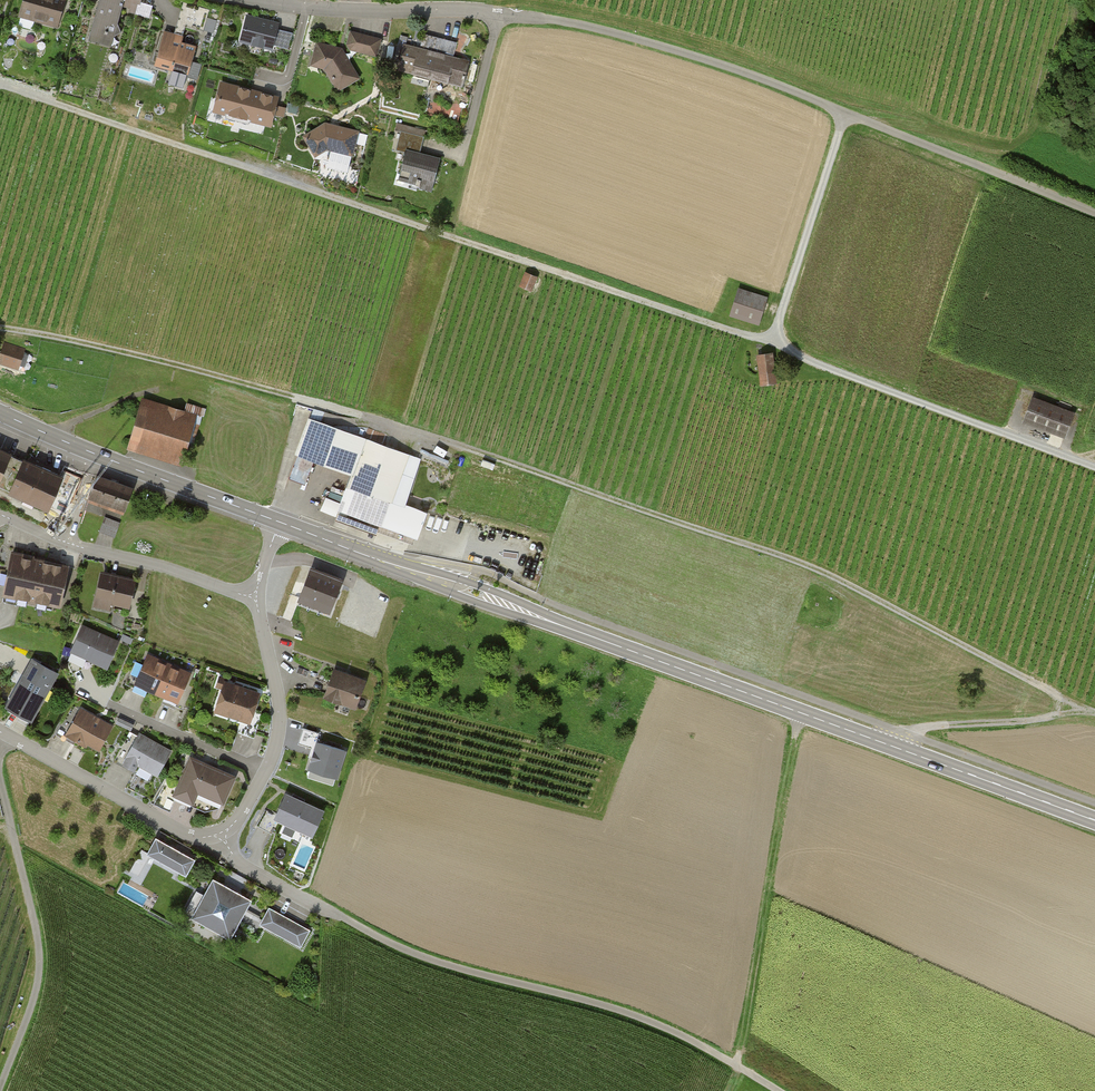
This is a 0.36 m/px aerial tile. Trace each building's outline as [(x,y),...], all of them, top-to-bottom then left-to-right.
[(17,12),(58,24),(64,0),(20,0),(17,12)] [(88,41),(115,47),(127,0),(97,0),(88,41)] [(281,23),(245,15),(237,48),(273,56),(281,23)] [(380,39),(351,32),(347,50),(376,57),(380,39)] [(427,34),(425,45),(458,50),(460,39),(427,34)] [(196,44),(163,35),(154,69),(187,78),(196,44)] [(325,71),(337,92),(359,79),(341,49),(315,43),(309,67),(325,71)] [(468,61),(404,44),(397,72),(461,88),(468,61)] [(198,76),(202,61),(193,58),(189,73),(198,76)] [(280,100),(219,86),(211,118),(272,132),(280,100)] [(358,132),(325,123),(302,137),(314,157),(326,150),(352,156),(358,132)] [(403,153),(396,181),(432,190),(440,158),(420,154),(426,133),(400,126),(394,151),(403,153)] [(537,277),(524,272),(519,285),(532,290),(537,277)] [(767,297),(738,288),(729,316),(758,325),(767,297)] [(0,352),(0,364),(17,370),(23,351),(3,344),(0,352)] [(772,352),(755,354),(758,383),(776,381),(772,352)] [(140,396),(124,448),(180,464),(196,413),(140,396)] [(1073,412),(1030,396),(1020,421),(1064,437),(1073,412)] [(376,534),(408,454),(307,417),(293,450),(350,473),(332,516),(376,534)] [(0,465),(0,489),(46,510),(61,476),(6,451),(0,465)] [(131,487),(94,474),(86,497),(123,510),(131,487)] [(121,524),(105,518),(99,533),(115,540),(121,524)] [(8,553),(0,594),(0,595),(58,607),(66,564),(8,553)] [(134,578),(99,571),(94,602),(128,609),(134,578)] [(309,571),(300,595),(331,607),(340,583),(309,571)] [(120,641),(81,625),(69,653),(108,669),(120,641)] [(190,672),(146,653),(132,684),(176,703),(190,672)] [(57,673),(30,657),(2,706),(29,721),(57,673)] [(366,680),(332,666),(319,697),(353,711),(366,680)] [(259,691),(222,679),(212,711),(248,723),(259,691)] [(68,727),(79,704),(73,702),(63,725),(68,727)] [(113,726),(79,707),(65,733),(98,752),(113,726)] [(308,770),(336,778),(344,751),(319,743),(321,734),(303,728),(298,743),(315,749),(308,770)] [(172,752),(138,733),(123,760),(157,779),(172,752)] [(235,777),(189,756),(171,794),(192,804),(196,793),(223,805),(235,777)] [(287,796),(274,820),(307,837),(321,812),(287,796)] [(195,860),(154,837),(145,853),(186,876),(195,860)] [(251,900),(211,878),(189,917),(230,939),(251,900)] [(310,931),(268,908),(258,926),(300,949),(310,931)]
